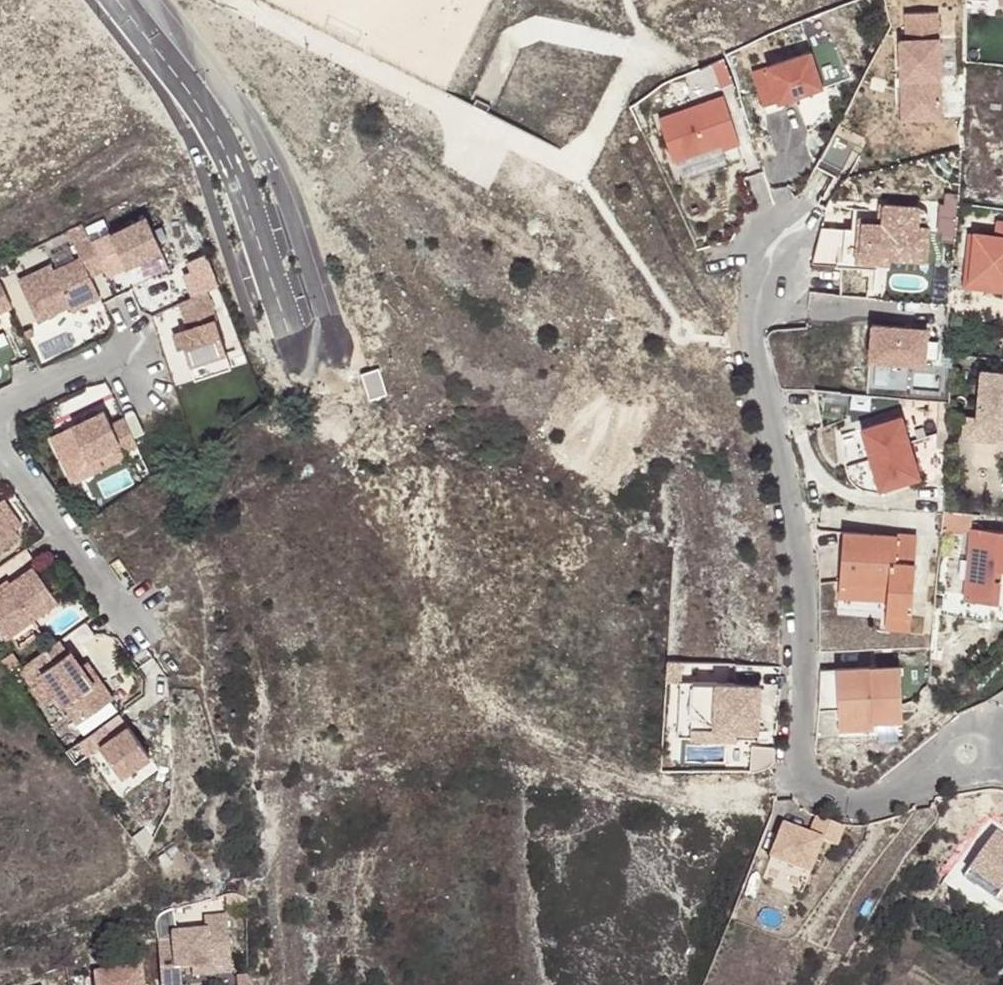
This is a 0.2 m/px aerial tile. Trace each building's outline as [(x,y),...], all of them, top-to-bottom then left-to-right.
[(933,11),(902,15),(905,41),(898,41),(906,121),(946,116),(933,11)] [(812,51),(754,72),(765,106),(824,86),(812,51)] [(718,100),(656,123),(669,165),(718,149),(719,153),(735,148),(718,100)] [(856,143),(832,130),(813,165),(838,178),(856,143)] [(923,206),(887,204),(885,223),(867,222),(864,256),(930,261),(932,227),(921,226),(923,206)] [(995,217),(994,231),(1002,232),(1002,218),(995,217)] [(148,220),(93,245),(106,271),(108,278),(127,270),(163,252),(148,220)] [(19,283),(38,323),(70,308),(72,312),(100,299),(91,278),(106,271),(93,245),(83,223),(67,230),(81,259),(54,272),(52,267),(19,283)] [(994,231),(973,229),(968,275),(994,279),(1002,279),(1002,232),(994,231)] [(163,252),(127,270),(137,290),(172,273),(163,252)] [(994,279),(993,286),(1002,287),(1002,279),(994,279)] [(0,280),(0,314),(14,307),(1,280),(0,280)] [(153,302),(158,316),(178,307),(179,306),(174,293),(153,302)] [(179,306),(178,307),(186,332),(180,334),(185,350),(190,367),(202,363),(213,360),(226,356),(207,293),(179,306)] [(927,330),(875,326),(872,360),(924,364),(927,330)] [(185,350),(180,334),(171,337),(176,352),(185,350)] [(213,360),(202,363),(204,371),(215,368),(213,360)] [(977,411),(976,416),(996,418),(1002,419),(1002,367),(980,366),(977,411)] [(370,403),(391,396),(380,368),(360,375),(370,403)] [(841,396),(811,393),(809,432),(840,421),(841,396)] [(72,427),(87,459),(119,444),(123,453),(137,446),(125,419),(111,425),(105,411),(72,427)] [(976,416),(977,411),(964,411),(963,433),(995,436),(996,418),(976,416)] [(890,417),(850,429),(868,490),(908,478),(890,417)] [(87,459),(72,427),(52,436),(72,477),(123,453),(119,444),(87,459)] [(0,501),(0,506),(16,529),(23,524),(4,497),(0,501)] [(20,534),(16,529),(0,506),(0,548),(20,534)] [(970,524),(963,594),(996,597),(998,574),(992,574),(994,564),(999,564),(1002,565),(1002,527),(970,524)] [(896,536),(843,533),(841,583),(889,585),(888,614),(913,615),(915,563),(895,563),(896,536)] [(6,638),(58,601),(34,566),(1,589),(0,588),(0,630),(6,638)] [(25,663),(18,667),(44,703),(57,693),(78,723),(113,697),(100,679),(94,683),(80,664),(70,650),(67,652),(58,640),(32,659),(31,658),(25,663)] [(13,670),(18,667),(25,663),(14,648),(3,656),(13,670)] [(94,683),(100,679),(86,660),(80,664),(94,683)] [(663,683),(681,683),(682,663),(664,662),(663,683)] [(835,708),(835,670),(820,670),(821,691),(820,708),(835,708)] [(897,671),(835,670),(835,708),(835,725),(897,725),(897,671)] [(762,688),(681,683),(678,738),(759,742),(762,688)] [(104,720),(113,732),(129,721),(120,709),(104,720)] [(104,720),(80,737),(89,751),(101,742),(122,772),(151,752),(129,721),(113,732),(104,720)] [(838,832),(810,821),(802,839),(777,829),(763,862),(802,878),(816,845),(830,851),(838,832)] [(143,827),(131,836),(143,852),(148,844),(151,839),(143,827)] [(996,831),(968,870),(1000,891),(995,897),(1002,903),(1002,836),(996,831)] [(156,943),(160,984),(180,984),(179,971),(190,971),(229,968),(225,919),(203,921),(204,934),(171,937),(171,942),(156,943)] [(229,968),(190,971),(191,979),(230,977),(229,968)] [(94,975),(95,984),(142,984),(140,969),(94,975)]
